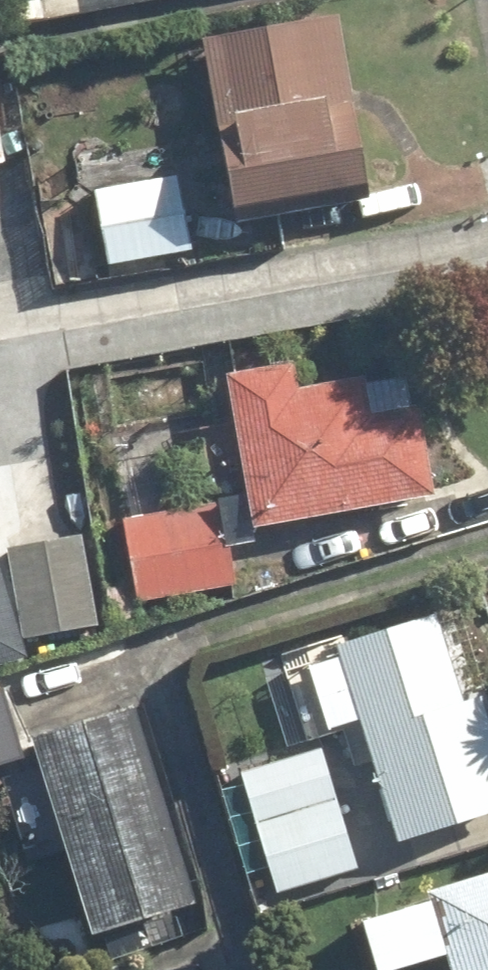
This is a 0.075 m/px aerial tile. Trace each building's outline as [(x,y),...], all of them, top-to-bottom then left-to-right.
[(342,13),(205,37),(234,208),(371,185),(342,13)] [(183,185),(94,195),(102,264),(191,254),(183,185)] [(256,544),(254,526),(436,496),(420,401),(408,403),(402,370),(300,387),(296,358),(227,369),(249,496),(120,517),(134,603),(237,586),(230,548),(256,544)] [(83,523),(11,537),(29,625),(100,611),(83,523)] [(26,642),(0,550),(0,650),(26,642)] [(361,724),(399,844),(487,816),(487,713),(483,696),(463,702),(436,616),(293,661),(317,737),(361,724)] [(25,761),(7,690),(0,691),(0,767),(25,761)] [(134,702),(27,735),(89,934),(196,901),(134,702)] [(320,745),(240,770),(278,893),(358,868),(320,745)] [(436,887),(459,969),(487,969),(487,873),(436,887)] [(121,961),(93,969),(124,969),(121,961)]
